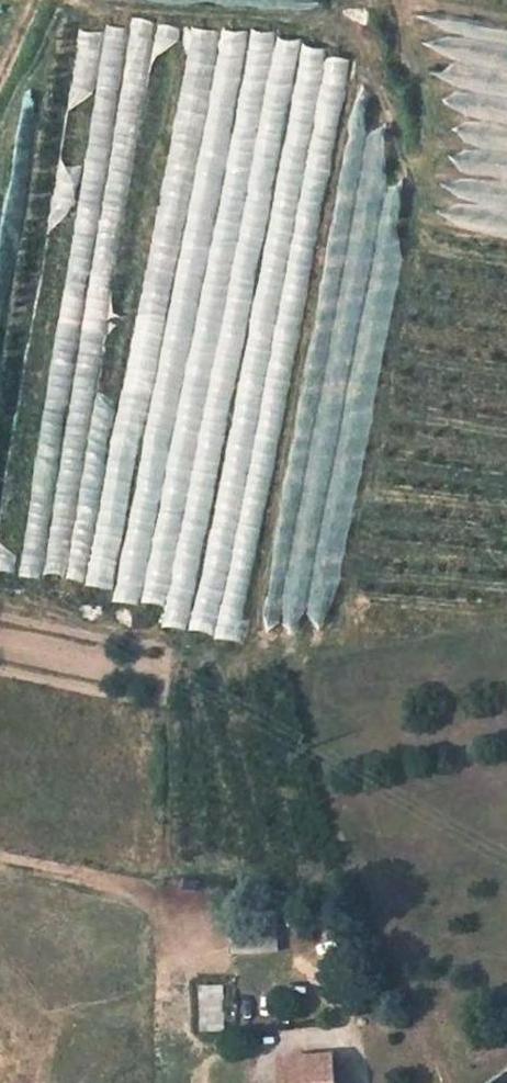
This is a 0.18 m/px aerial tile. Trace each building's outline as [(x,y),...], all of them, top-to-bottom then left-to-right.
[(276,917),(233,921),(235,954),(278,951),(276,917)] [(283,1062),(285,1082),(336,1082),(333,1057),(283,1062)]
